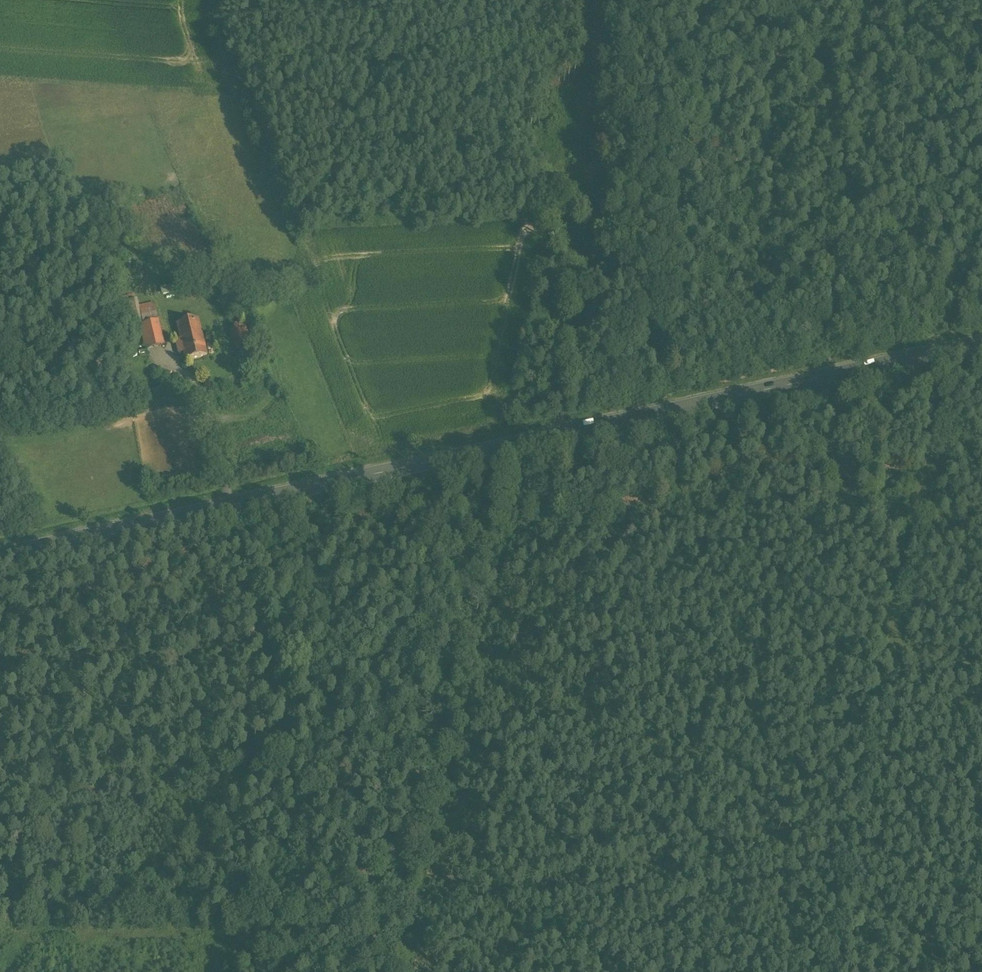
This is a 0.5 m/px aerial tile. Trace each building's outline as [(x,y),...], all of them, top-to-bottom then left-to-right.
[(137,308),(135,299),(129,301),(134,325),(141,323),(137,308)] [(141,323),(147,348),(163,345),(154,304),(137,308),(141,323)] [(177,325),(180,338),(202,333),(198,320),(177,325)] [(244,327),(231,330),(236,349),(249,345),(244,327)] [(202,333),(180,338),(186,361),(207,356),(202,333)]
